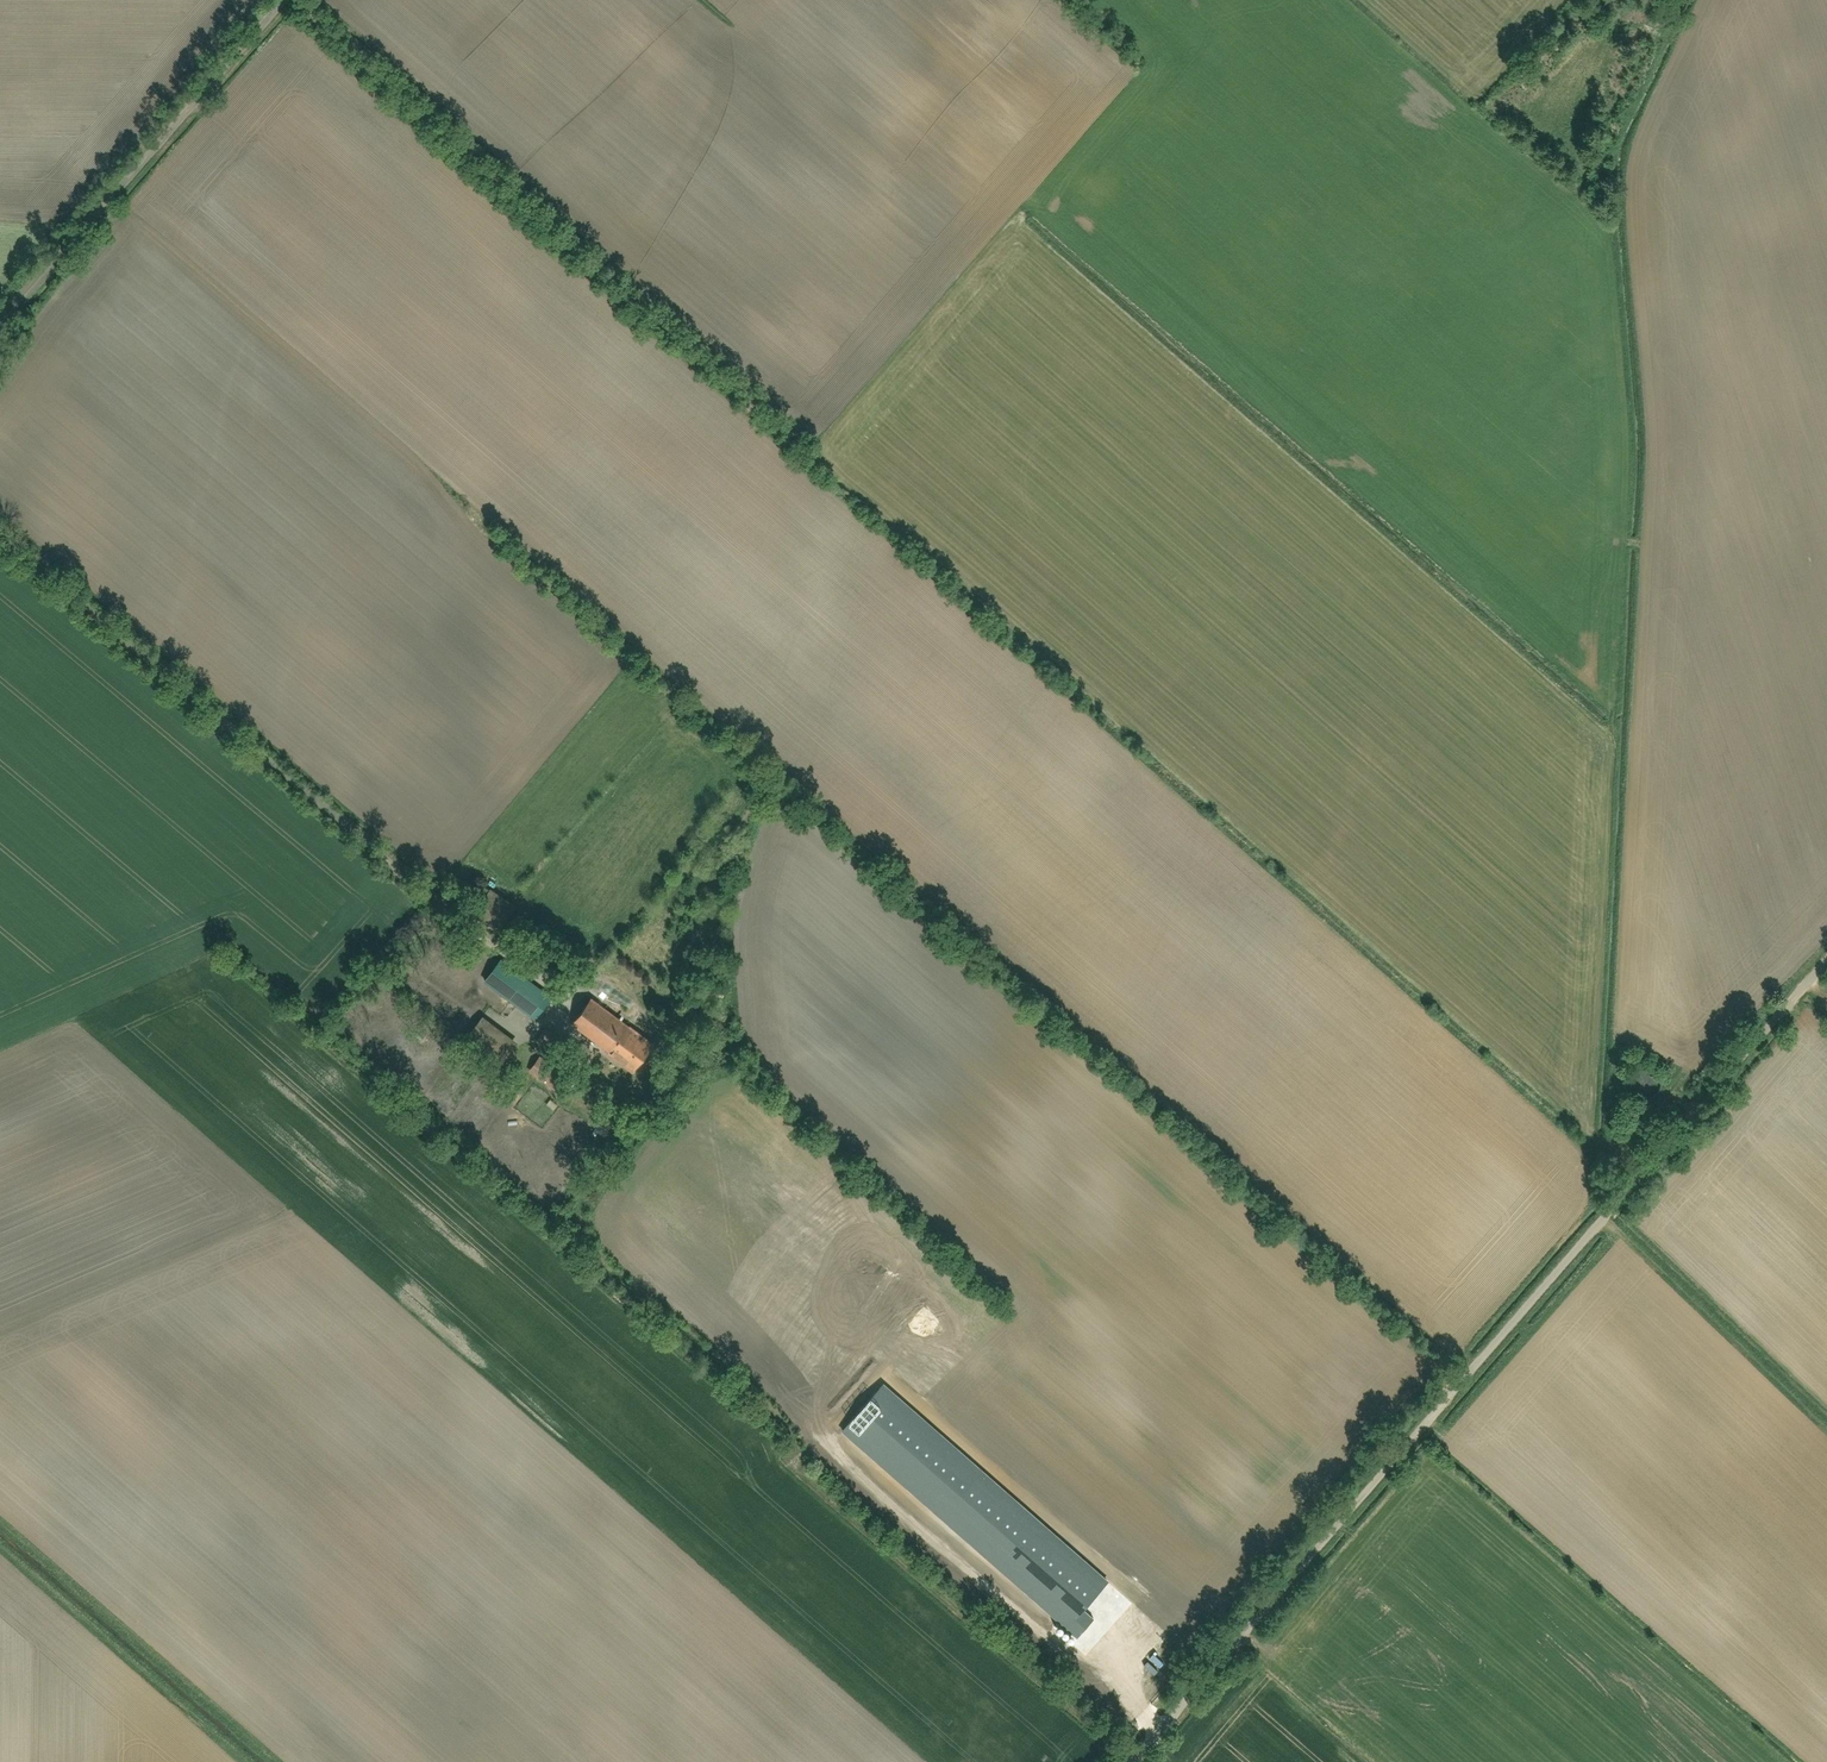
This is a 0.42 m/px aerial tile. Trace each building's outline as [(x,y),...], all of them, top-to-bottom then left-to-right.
[(553,993),(501,954),(484,978),(536,1016),(553,993)] [(657,1042),(594,995),(574,1022),(610,1049),(607,1053),(634,1073),(657,1042)] [(519,1038),(483,1011),(464,1037),(500,1063),(519,1038)] [(573,1074),(542,1051),(529,1068),(560,1091),(573,1074)]
